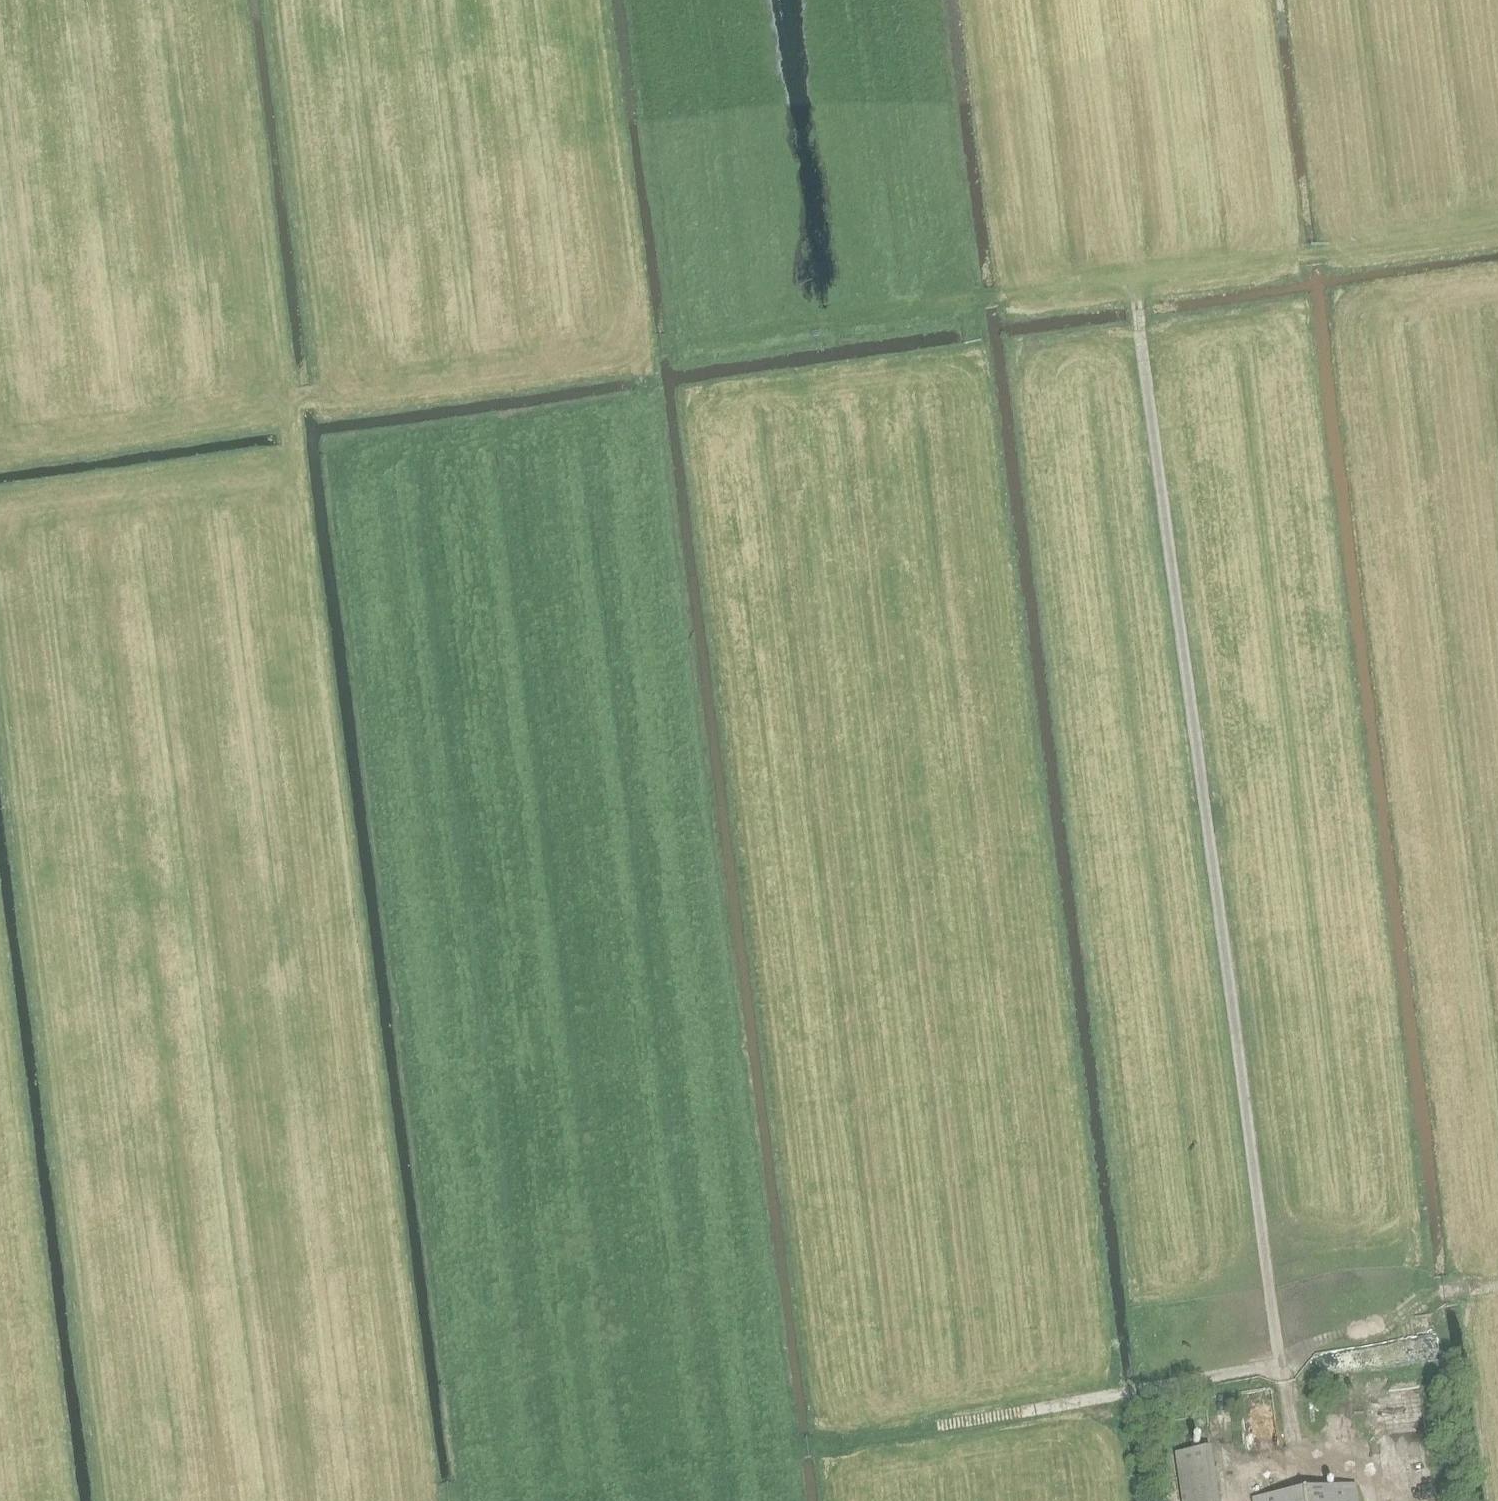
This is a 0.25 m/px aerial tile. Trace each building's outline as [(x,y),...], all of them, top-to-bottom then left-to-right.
[(1181,1500),(1217,1500),(1210,1450),(1174,1455),(1181,1500)] [(1357,1498),(1355,1486),(1264,1498),(1252,1500),(1357,1500),(1357,1498)]
